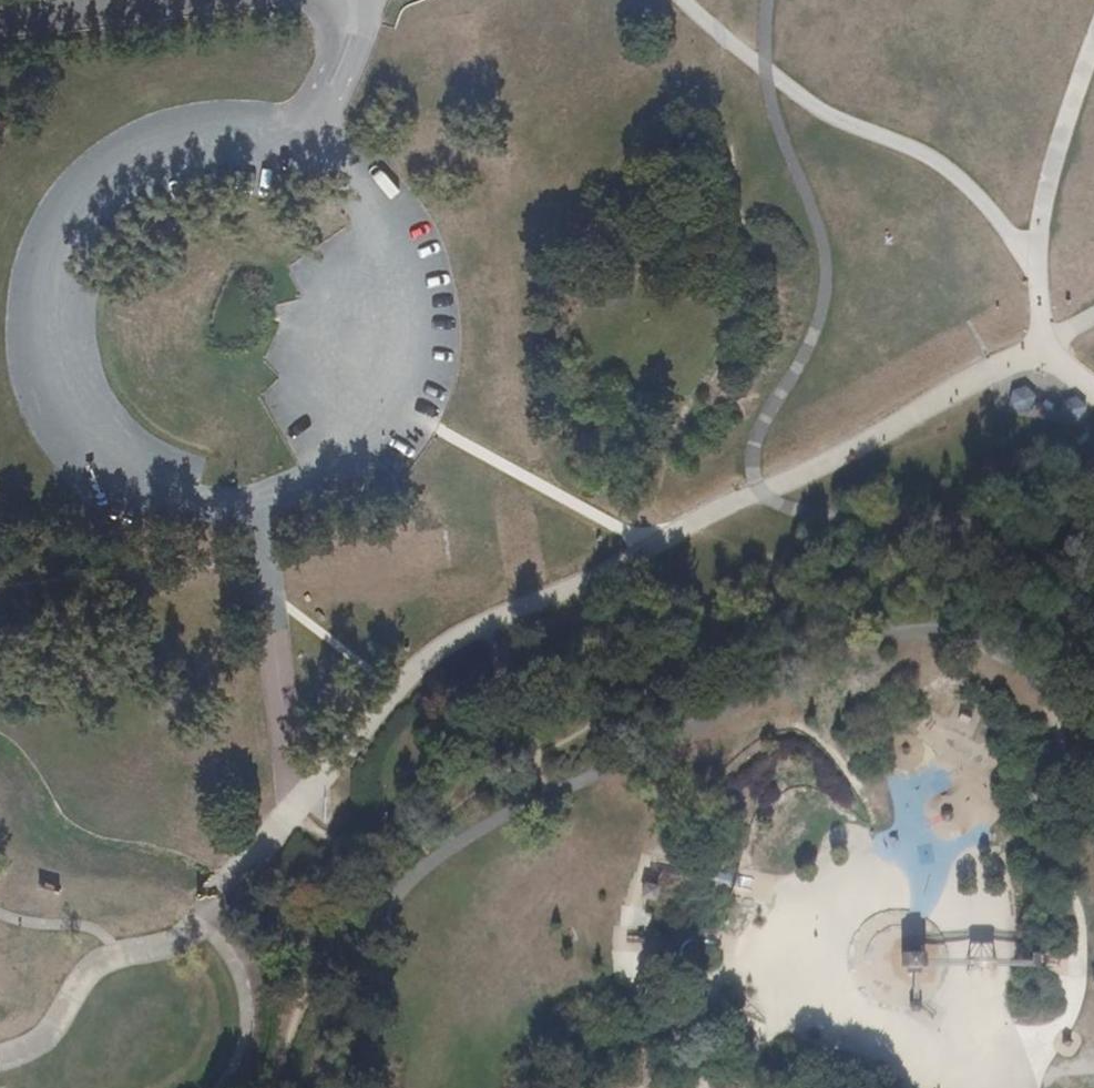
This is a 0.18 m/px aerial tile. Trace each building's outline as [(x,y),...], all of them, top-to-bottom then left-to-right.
[(868,855),(857,866),(867,876),(877,866),(868,855)] [(1014,960),(1013,941),(904,941),(904,961),(1014,960)]
